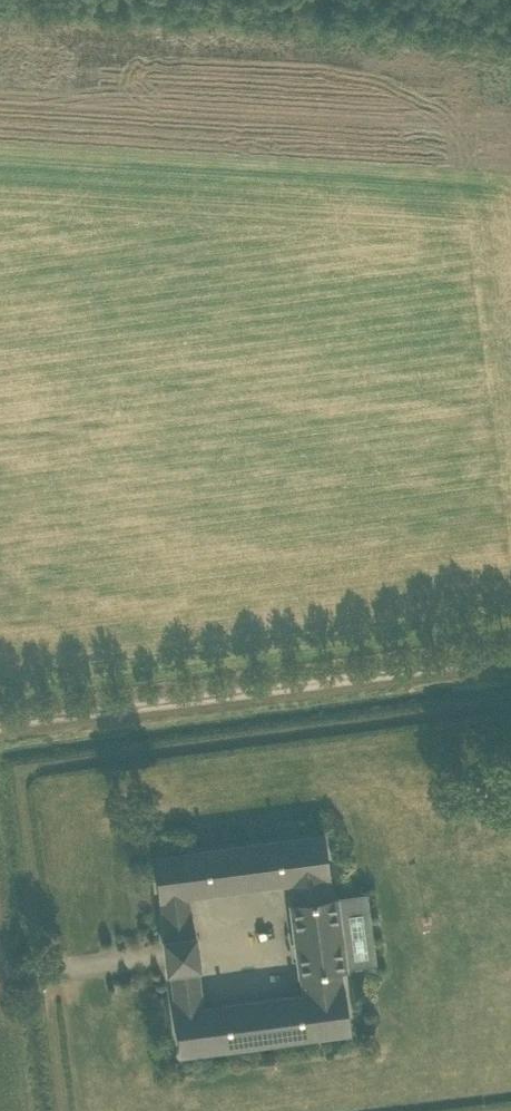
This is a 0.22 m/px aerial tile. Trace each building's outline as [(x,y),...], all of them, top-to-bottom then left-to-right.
[(350,967),(347,948),(349,946),(351,944),(351,941),(351,938),(350,936),(348,934),(345,933),(340,893),(334,894),(326,832),(176,853),(154,856),(160,900),(288,883),(291,900),(289,900),(299,973),(300,973),(302,991),(202,1005),(198,968),(201,968),(197,939),(195,939),(195,937),(183,939),(182,931),(166,933),(167,939),(164,939),(168,972),(171,972),(176,1010),(174,1011),(180,1055),(351,1033),(343,968),(350,967)]
